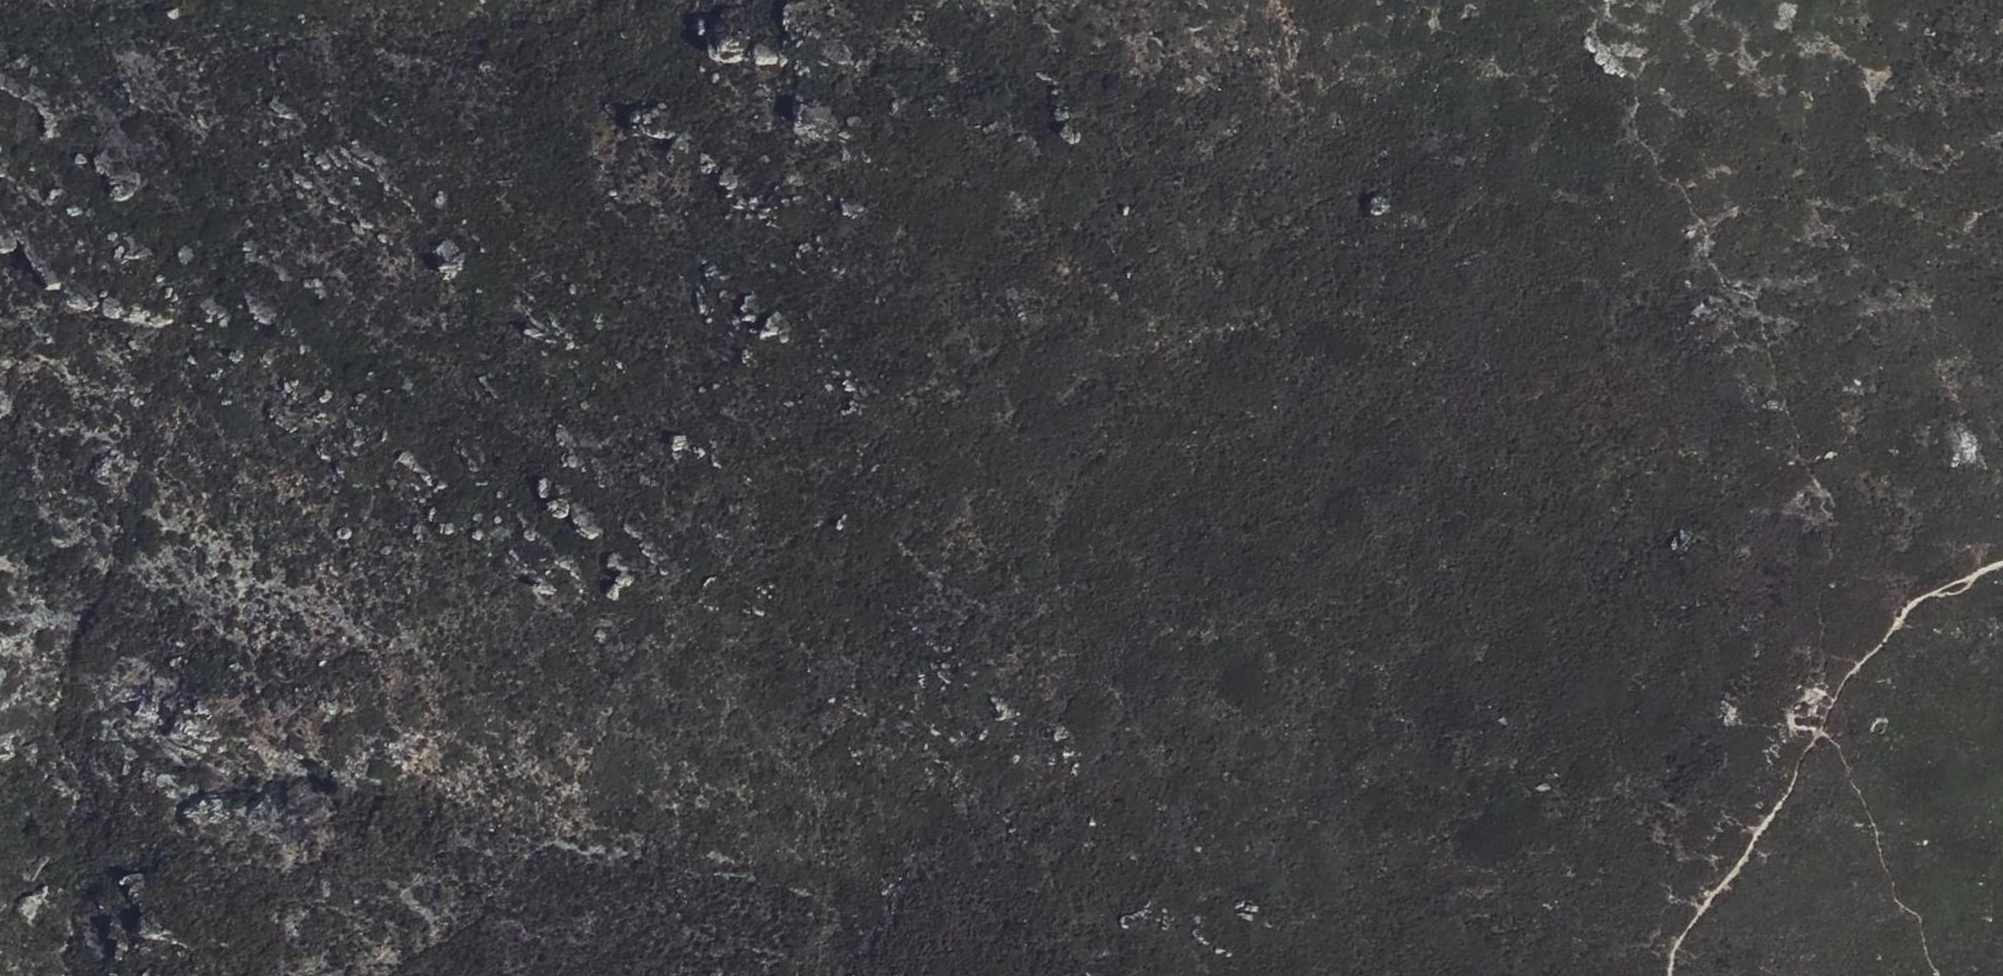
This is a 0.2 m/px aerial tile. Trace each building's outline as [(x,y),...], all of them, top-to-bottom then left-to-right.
[(1812,687),(1800,700),(1808,707),(1820,693),(1812,687)]
